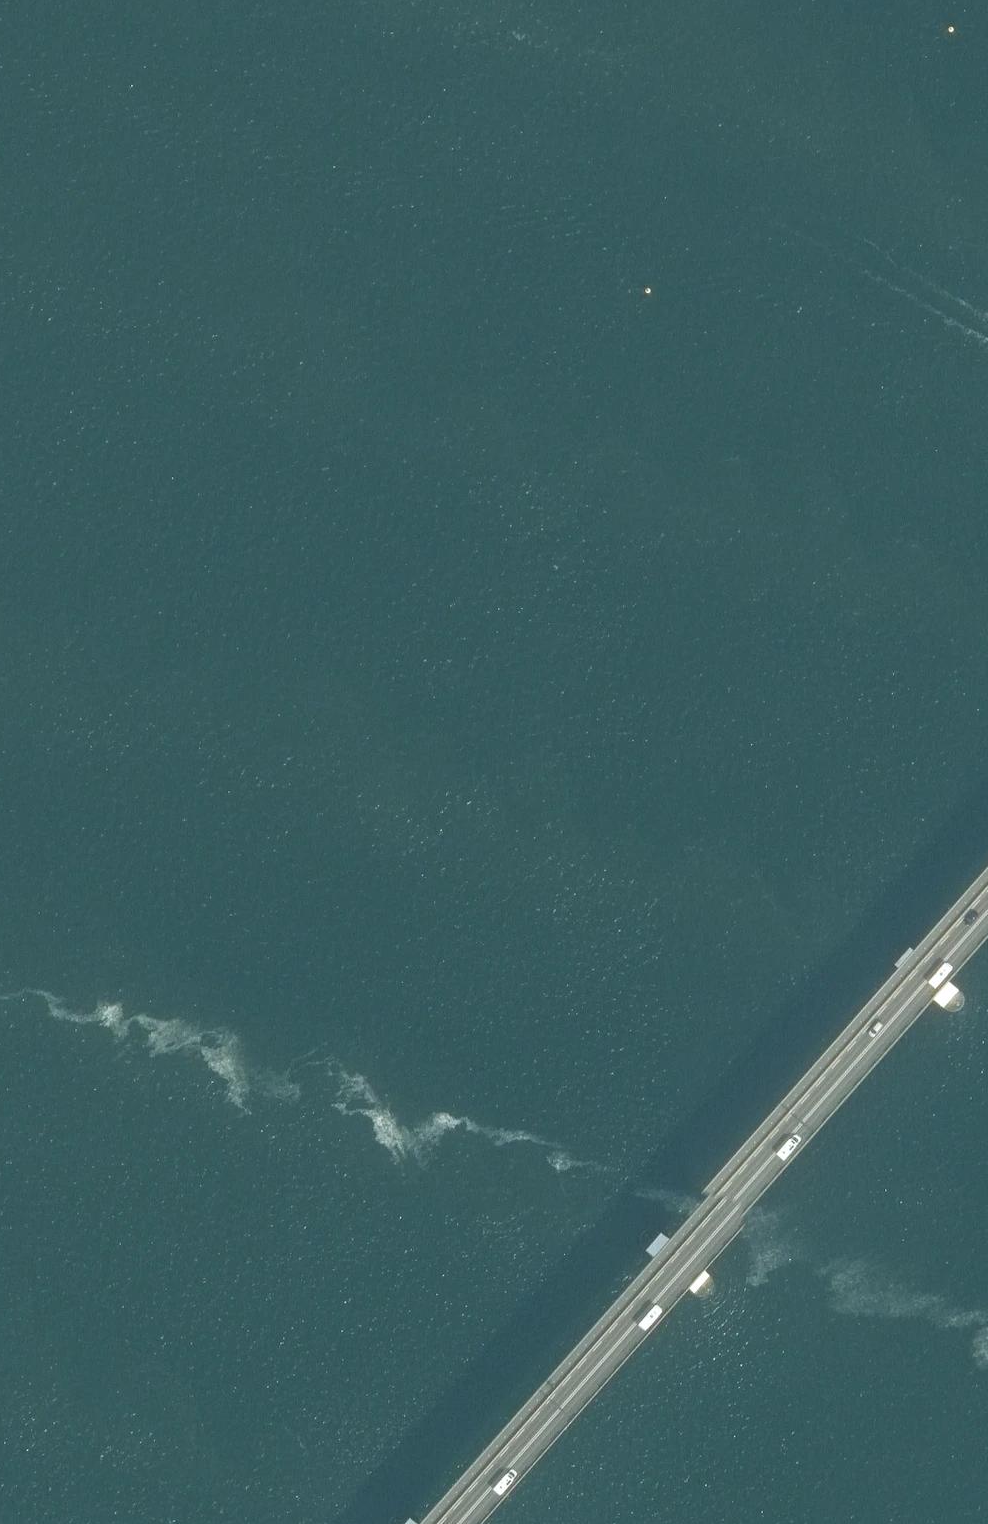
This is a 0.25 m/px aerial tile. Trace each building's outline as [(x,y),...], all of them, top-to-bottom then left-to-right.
[(963,989),(909,941),(905,938),(900,938),(896,939),(892,942),(889,946),(889,951),(890,955),(893,959),(947,1007),(951,1010),(956,1011),(960,1009),(964,1006),(966,1002),(967,998),(966,993),(963,989)]
